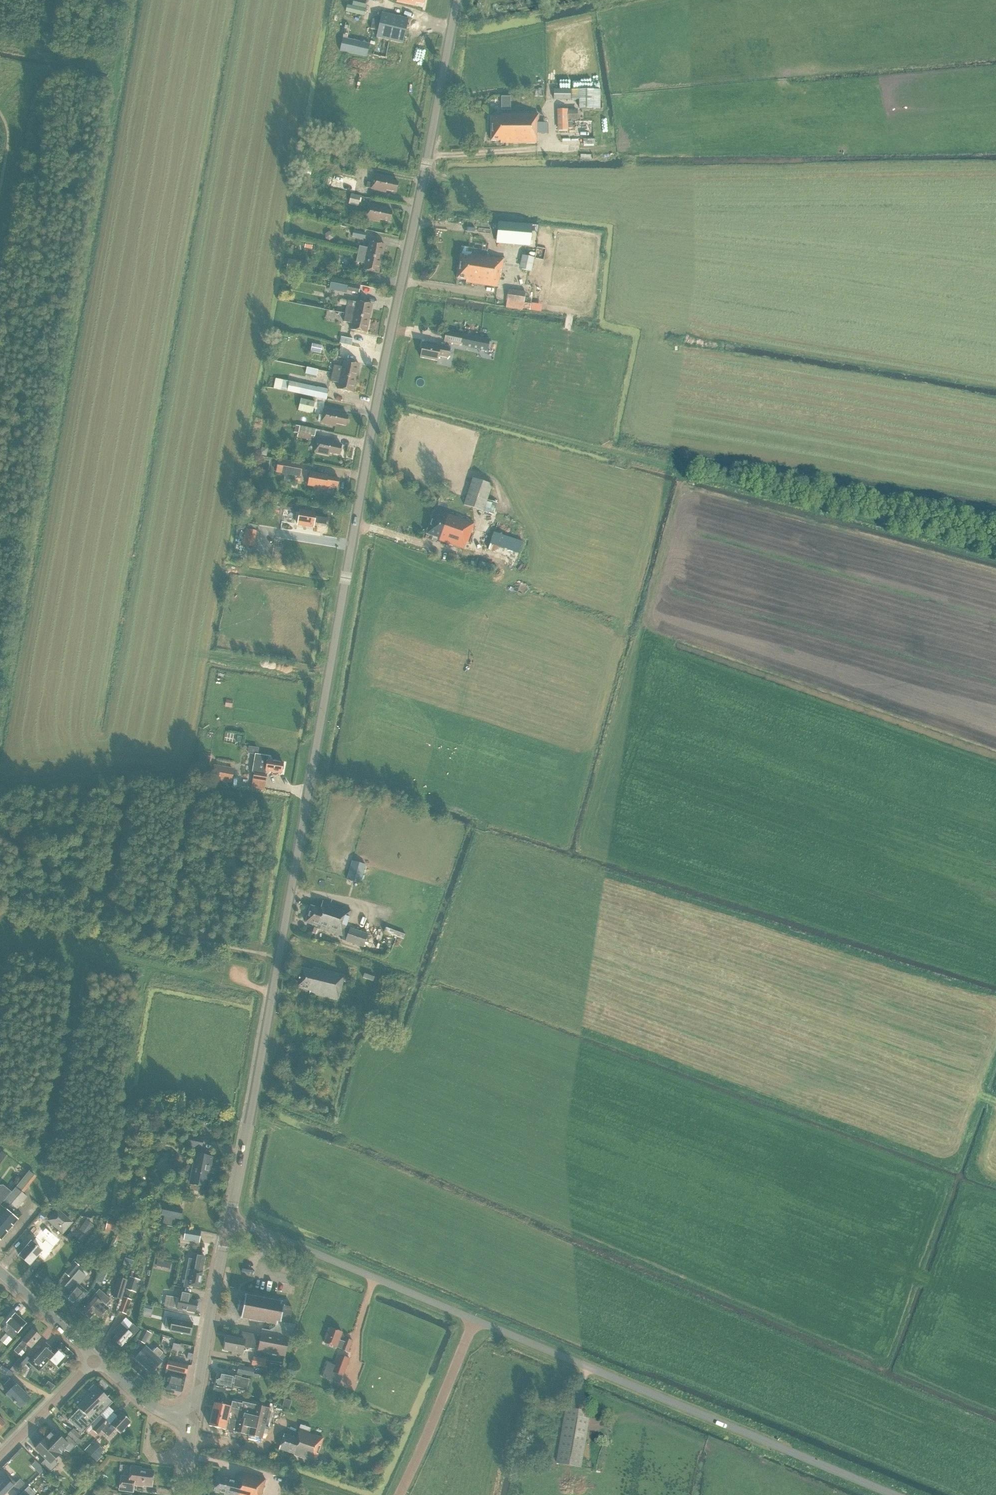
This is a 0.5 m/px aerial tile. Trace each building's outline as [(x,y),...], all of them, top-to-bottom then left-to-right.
[(355,7),(352,6),(347,5),(346,12),(353,14),(361,15),(365,16),(366,10),(363,9),(355,7)] [(386,58),(389,40),(403,43),(408,18),(382,12),(380,20),(378,30),(373,55),(386,58)] [(378,30),(380,20),(372,19),(371,28),(378,30)] [(342,38),(339,51),(367,58),(370,44),(342,38)] [(601,109),(601,90),(571,89),(571,99),(579,99),(579,108),(601,109)] [(554,99),(570,99),(570,91),(554,91),(554,99)] [(559,131),(567,130),(567,110),(558,110),(559,131)] [(538,123),(538,114),(500,114),(500,116),(491,116),(491,141),(500,141),(500,143),(537,143),(537,134),(539,134),(548,134),(548,123),(538,123)] [(322,146),(309,144),(306,155),(319,157),(322,146)] [(331,188),(354,193),(358,179),(334,174),(331,188)] [(396,192),(398,182),(393,181),(393,179),(374,175),(373,183),(368,182),(366,188),(371,189),(371,190),(386,193),(386,190),(396,192)] [(361,196),(343,192),(342,198),(349,199),(348,204),(358,206),(361,196)] [(390,221),(392,212),(387,210),(387,208),(368,204),(365,219),(379,222),(380,219),(390,221)] [(538,229),(538,226),(532,226),(533,224),(498,222),(497,243),(531,246),(532,229),(538,229)] [(365,239),(367,233),(354,230),(353,237),(365,239)] [(358,254),(382,259),(385,245),(369,242),(368,248),(359,246),(358,254)] [(379,273),(382,259),(358,254),(356,262),(365,264),(363,270),(379,273)] [(506,259),(470,254),(470,256),(461,255),(457,279),(466,280),(466,282),(498,287),(499,278),(501,279),(503,261),(505,261),(506,259)] [(530,271),(531,269),(533,258),(525,256),(522,269),(530,271)] [(302,273),(304,262),(288,259),(287,271),(302,273)] [(344,293),(346,284),(332,281),(330,289),(344,293)] [(359,293),(360,287),(349,284),(347,290),(359,293)] [(526,292),(509,289),(507,301),(523,303),(522,309),(530,310),(532,295),(526,294),(526,292)] [(345,314),(369,319),(372,305),(357,301),(357,302),(348,300),(345,314)] [(366,333),(369,319),(345,314),(343,322),(352,323),(351,329),(366,333)] [(460,345),(462,335),(446,332),(444,341),(460,345)] [(462,333),(462,335),(460,345),(478,348),(489,350),(491,339),(462,333)] [(342,336),(341,343),(352,345),(353,338),(342,336)] [(320,353),(322,346),(312,344),(311,351),(320,353)] [(437,346),(423,344),(420,357),(437,361),(438,356),(448,358),(450,347),(437,344),(437,346)] [(332,373),(356,378),(359,364),(344,361),(342,367),(334,365),(332,373)] [(317,376),(318,370),(307,367),(305,374),(317,376)] [(353,392),(356,378),(332,373),(330,381),(339,383),(338,389),(353,392)] [(327,400),(329,389),(284,380),(281,390),(327,400)] [(313,414),(316,402),(301,399),(298,411),(313,414)] [(346,426),(348,416),(343,415),(343,412),(324,408),(321,423),(335,426),(336,423),(346,426)] [(315,436),(316,429),(300,426),(299,433),(315,436)] [(339,455),(342,445),(336,444),(337,441),(318,437),(315,452),(329,455),(330,453),(339,455)] [(263,458),(261,468),(276,470),(278,460),(263,458)] [(301,477),(303,464),(279,459),(276,473),(301,477)] [(337,488),(339,478),(327,476),(328,475),(310,472),(308,485),(325,488),(326,486),(337,488)] [(483,511),(492,484),(473,478),(466,497),(464,505),(483,511)] [(490,500),(487,507),(499,511),(501,504),(490,500)] [(297,511),(298,504),(286,502),(285,509),(297,511)] [(280,507),(268,504),(267,511),(279,513),(280,507)] [(468,543),(474,523),(435,509),(426,534),(438,538),(437,539),(464,549),(466,542),(468,543)] [(325,524),(327,514),(300,510),(297,524),(313,527),(314,522),(325,524)] [(254,548),(258,531),(247,528),(243,545),(254,548)] [(517,559),(523,541),(495,531),(488,550),(517,559)] [(255,772),(266,774),(266,771),(274,772),(274,771),(282,773),(283,762),(268,760),(269,756),(255,754),(252,772),(254,773),(255,772)] [(234,769),(213,765),(213,767),(206,766),(204,778),(232,783),(234,769)] [(265,782),(267,774),(266,774),(255,772),(254,773),(253,780),(265,782)] [(360,883),(366,865),(352,861),(347,880),(360,883)] [(323,901),(320,909),(311,905),(305,922),(312,925),(309,932),(315,934),(317,928),(342,936),(341,940),(363,947),(368,934),(358,930),(346,926),(351,911),(323,901)] [(387,927),(385,931),(404,938),(405,934),(387,927)] [(366,942),(364,948),(377,952),(379,947),(366,942)] [(345,975),(313,968),(312,970),(301,968),(297,988),(310,991),(309,994),(337,1000),(339,992),(341,993),(345,975)] [(377,1029),(382,1015),(374,1013),(370,1026),(377,1029)] [(202,1149),(204,1138),(189,1135),(187,1146),(202,1149)] [(206,1187),(212,1157),(196,1154),(190,1183),(206,1187)] [(18,1186),(26,1191),(36,1175),(28,1169),(18,1186)] [(5,1199),(12,1191),(3,1185),(0,1185),(0,1206),(5,1199)] [(22,1215),(16,1210),(27,1197),(16,1188),(5,1201),(9,1205),(0,1215),(0,1239),(1,1240),(7,1232),(8,1233),(11,1229),(11,1228),(22,1215)] [(181,1219),(183,1209),(164,1205),(161,1215),(181,1219)] [(63,1232),(71,1222),(56,1209),(48,1219),(63,1232)] [(95,1226),(86,1220),(81,1227),(90,1233),(95,1226)] [(119,1231),(120,1223),(108,1220),(106,1229),(119,1231)] [(132,1237),(134,1229),(121,1227),(120,1235),(132,1237)] [(199,1242),(201,1231),(186,1229),(184,1239),(199,1242)] [(50,1251),(58,1242),(51,1236),(43,1245),(50,1251)] [(30,1265),(42,1251),(31,1242),(19,1256),(30,1265)] [(202,1272),(205,1257),(197,1255),(196,1259),(189,1258),(183,1287),(189,1288),(189,1286),(200,1288),(202,1272)] [(163,1267),(165,1260),(157,1258),(155,1265),(163,1267)] [(70,1277),(79,1266),(75,1262),(65,1273),(70,1277)] [(104,1279),(108,1271),(102,1268),(98,1276),(104,1279)] [(76,1306),(88,1293),(79,1284),(86,1276),(79,1270),(65,1286),(70,1291),(65,1296),(76,1306)] [(136,1292),(140,1280),(130,1276),(126,1289),(136,1292)] [(122,1299),(128,1280),(118,1277),(113,1297),(122,1299)] [(148,1288),(150,1281),(143,1279),(141,1287),(148,1288)] [(100,1318),(109,1308),(105,1305),(111,1299),(99,1289),(94,1296),(81,1310),(90,1318),(94,1313),(100,1318)] [(190,1300),(191,1295),(180,1293),(179,1298),(166,1295),(165,1306),(195,1312),(197,1301),(190,1300)] [(254,1297),(247,1295),(245,1295),(245,1296),(244,1302),(244,1301),(244,1302),(241,1301),(239,1301),(239,1302),(238,1309),(237,1309),(237,1310),(239,1311),(239,1310),(242,1311),(241,1317),(241,1316),(240,1318),(242,1318),(249,1319),(249,1320),(251,1320),(251,1319),(258,1321),(260,1322),(260,1321),(267,1322),(267,1323),(268,1323),(275,1324),(275,1325),(275,1328),(270,1330),(265,1329),(264,1334),(261,1333),(258,1350),(285,1355),(288,1338),(290,1339),(294,1325),(289,1324),(292,1307),(280,1305),(281,1303),(282,1302),(280,1301),(280,1302),(273,1301),(273,1300),(271,1300),(264,1299),(264,1298),(262,1298),(262,1299),(255,1297),(254,1296),(254,1297)] [(126,1314),(131,1300),(124,1297),(119,1311),(126,1314)] [(6,1346),(12,1339),(26,1324),(15,1314),(7,1323),(2,1329),(6,1333),(0,1340),(6,1346)] [(191,1334),(193,1323),(172,1319),(173,1317),(167,1316),(165,1327),(170,1328),(170,1330),(191,1334)] [(128,1330),(120,1324),(113,1331),(117,1334),(113,1339),(121,1346),(132,1334),(133,1336),(139,1330),(133,1324),(128,1330)] [(337,1347),(348,1351),(352,1341),(345,1338),(344,1342),(339,1340),(342,1332),(330,1328),(325,1342),(337,1347)] [(31,1348),(41,1337),(32,1329),(22,1341),(23,1341),(14,1350),(18,1354),(27,1345),(31,1348)] [(145,1344),(151,1333),(143,1329),(137,1340),(145,1344)] [(254,1349),(257,1335),(242,1332),(241,1339),(227,1337),(224,1350),(242,1353),(242,1352),(243,1347),(254,1349)] [(31,1360),(29,1362),(39,1371),(50,1360),(51,1360),(49,1362),(55,1367),(56,1366),(59,1369),(61,1365),(62,1366),(73,1354),(61,1344),(55,1351),(46,1343),(31,1360)] [(152,1353),(146,1346),(135,1358),(152,1373),(162,1361),(158,1358),(163,1353),(157,1347),(152,1353)] [(29,1362),(31,1360),(24,1354),(10,1370),(17,1375),(17,1374),(18,1374),(26,1365),(29,1362)] [(344,1376),(350,1359),(339,1354),(332,1372),(344,1376)] [(265,1367),(267,1360),(253,1357),(251,1364),(265,1367)] [(182,1392),(188,1366),(175,1363),(175,1361),(167,1359),(165,1369),(169,1370),(168,1373),(167,1374),(166,1377),(167,1379),(165,1388),(182,1392)] [(26,1365),(18,1374),(29,1379),(32,1372),(26,1365)] [(0,1369),(0,1372),(10,1378),(14,1373),(2,1366),(0,1369)] [(253,1376),(254,1369),(243,1366),(241,1374),(253,1376)] [(241,1378),(241,1377),(220,1373),(219,1377),(217,1377),(215,1386),(226,1388),(226,1390),(230,1391),(231,1389),(232,1389),(233,1386),(247,1389),(249,1379),(241,1378)] [(15,1386),(9,1379),(4,1385),(10,1391),(7,1394),(20,1408),(30,1398),(16,1385),(15,1386)] [(99,1390),(95,1386),(90,1391),(91,1392),(77,1407),(79,1409),(68,1420),(82,1434),(113,1402),(99,1389),(99,1390)] [(291,1400),(283,1398),(281,1407),(288,1409),(291,1400)] [(242,1403),(232,1401),(231,1407),(214,1403),(209,1426),(225,1430),(225,1429),(235,1432),(263,1438),(270,1408),(242,1402),(242,1403)] [(333,1402),(331,1407),(346,1414),(348,1409),(333,1402)] [(581,1466),(590,1412),(566,1408),(557,1462),(581,1466)] [(103,1417),(92,1429),(99,1435),(102,1431),(109,1437),(115,1429),(120,1433),(131,1421),(130,1420),(130,1418),(127,1416),(126,1416),(121,1412),(110,1424),(103,1417)] [(308,1433),(309,1427),(301,1424),(299,1430),(296,1438),(284,1434),(279,1449),(294,1454),(294,1455),(315,1462),(319,1451),(326,1453),(330,1440),(308,1433)] [(76,1442),(81,1437),(73,1429),(68,1434),(76,1442)] [(44,1440),(59,1455),(65,1450),(70,1452),(77,1445),(68,1436),(64,1439),(55,1430),(44,1440)] [(55,1460),(59,1455),(44,1440),(35,1450),(45,1459),(41,1463),(50,1472),(58,1465),(55,1460)] [(102,1456),(91,1444),(85,1450),(96,1462),(102,1456)] [(40,1474),(44,1469),(40,1465),(35,1469),(40,1474)] [(152,1486),(154,1471),(140,1469),(141,1467),(132,1466),(130,1477),(122,1476),(120,1490),(133,1492),(134,1485),(142,1486),(143,1485),(152,1486)] [(266,1479),(239,1473),(237,1482),(218,1477),(214,1490),(225,1493),(225,1494),(227,1494),(262,1494),(266,1479)] [(9,1476),(6,1479),(0,1485),(0,1494),(4,1494),(12,1487),(16,1492),(25,1483),(20,1479),(16,1483),(9,1476)] [(296,1481),(285,1478),(282,1490),(293,1492),(296,1481)] [(29,1486),(23,1491),(27,1494),(34,1494),(36,1494),(29,1486)]
